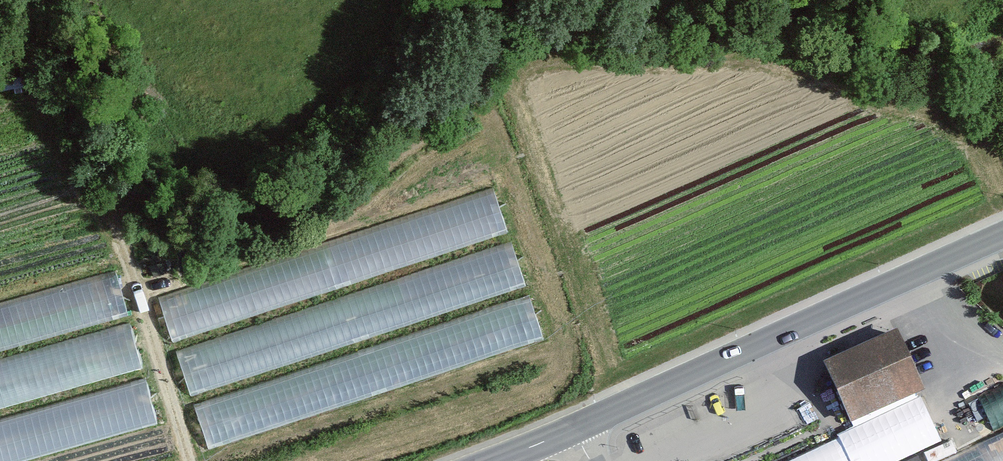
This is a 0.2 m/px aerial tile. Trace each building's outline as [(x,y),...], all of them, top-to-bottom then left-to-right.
[(499,192),(158,286),(170,330),(511,236),(499,192)] [(516,244),(177,344),(189,386),(529,287),(516,244)] [(128,316),(117,276),(0,305),(0,348),(128,316)] [(205,433),(548,345),(537,303),(194,391),(205,433)] [(905,312),(827,350),(856,410),(934,373),(905,312)] [(0,363),(0,411),(146,378),(136,333),(0,363)] [(979,395),(993,429),(1002,425),(1002,385),(979,395)] [(946,460),(1002,460),(1002,438),(946,460)]
